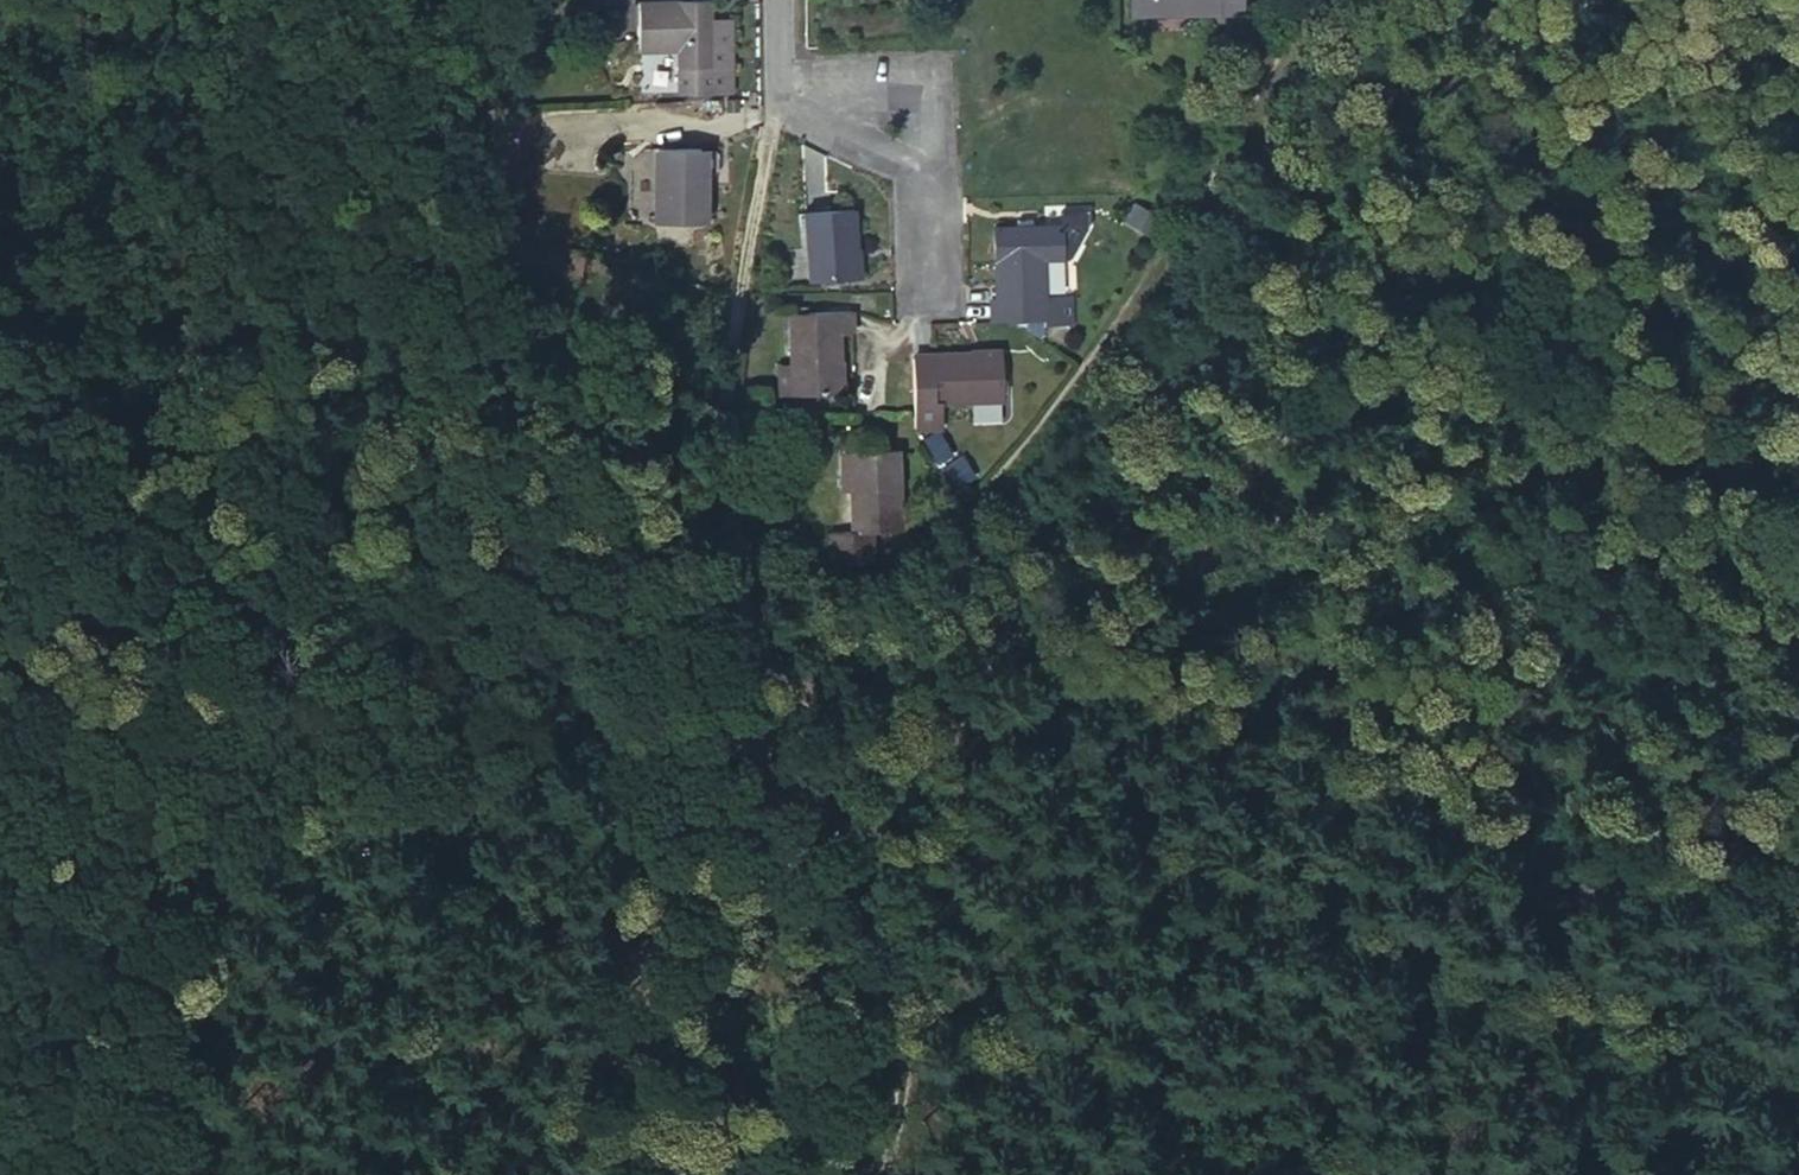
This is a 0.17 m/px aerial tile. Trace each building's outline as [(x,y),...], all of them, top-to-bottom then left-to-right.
[(637,0),(638,47),(678,47),(678,92),(732,90),(729,19),(708,20),(708,0),(648,0),(637,0)] [(1149,8),(1149,0),(1128,0),(1129,16),(1149,15),(1149,8)] [(1149,8),(1177,8),(1177,11),(1216,10),(1217,22),(1241,22),(1240,0),(1149,0),(1149,8)] [(540,45),(532,60),(540,65),(549,49),(540,45)] [(654,149),(654,220),(698,219),(698,149),(654,149)] [(803,213),(808,281),(853,278),(850,249),(854,248),(851,210),(803,213)] [(988,299),(989,321),(1015,320),(1043,320),(1042,293),(1040,259),(1061,258),(1060,226),(992,228),(994,298),(988,299)] [(1042,293),(1043,320),(1068,319),(1067,292),(1042,293)] [(833,330),(833,311),(790,312),(792,331),(787,331),(790,393),(835,392),(834,358),(839,358),(837,330),(833,330)] [(837,330),(852,329),(851,312),(851,311),(833,311),(833,330),(837,330)] [(968,353),(931,354),(933,402),(1000,400),(998,355),(968,356),(968,353)] [(841,358),(839,358),(834,358),(835,392),(842,391),(841,358)] [(933,402),(931,358),(911,358),(914,429),(933,428),(933,402)] [(937,432),(923,442),(935,462),(950,453),(937,432)] [(852,489),(849,489),(851,529),(827,530),(829,563),(871,561),(870,528),(899,527),(896,449),(866,450),(866,445),(856,446),(857,450),(850,451),(852,489)] [(841,489),(849,489),(852,489),(850,451),(839,451),(841,489)]
